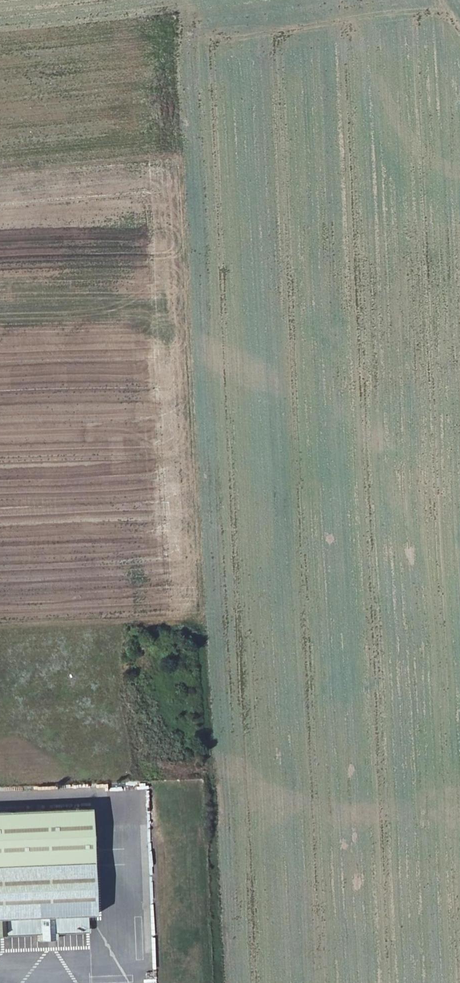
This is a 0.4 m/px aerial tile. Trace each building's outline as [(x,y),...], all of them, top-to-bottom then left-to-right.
[(57,932),(87,931),(86,915),(95,915),(91,808),(0,812),(0,934),(8,934),(38,933),(57,932)] [(57,939),(57,932),(38,933),(38,940),(57,939)]
